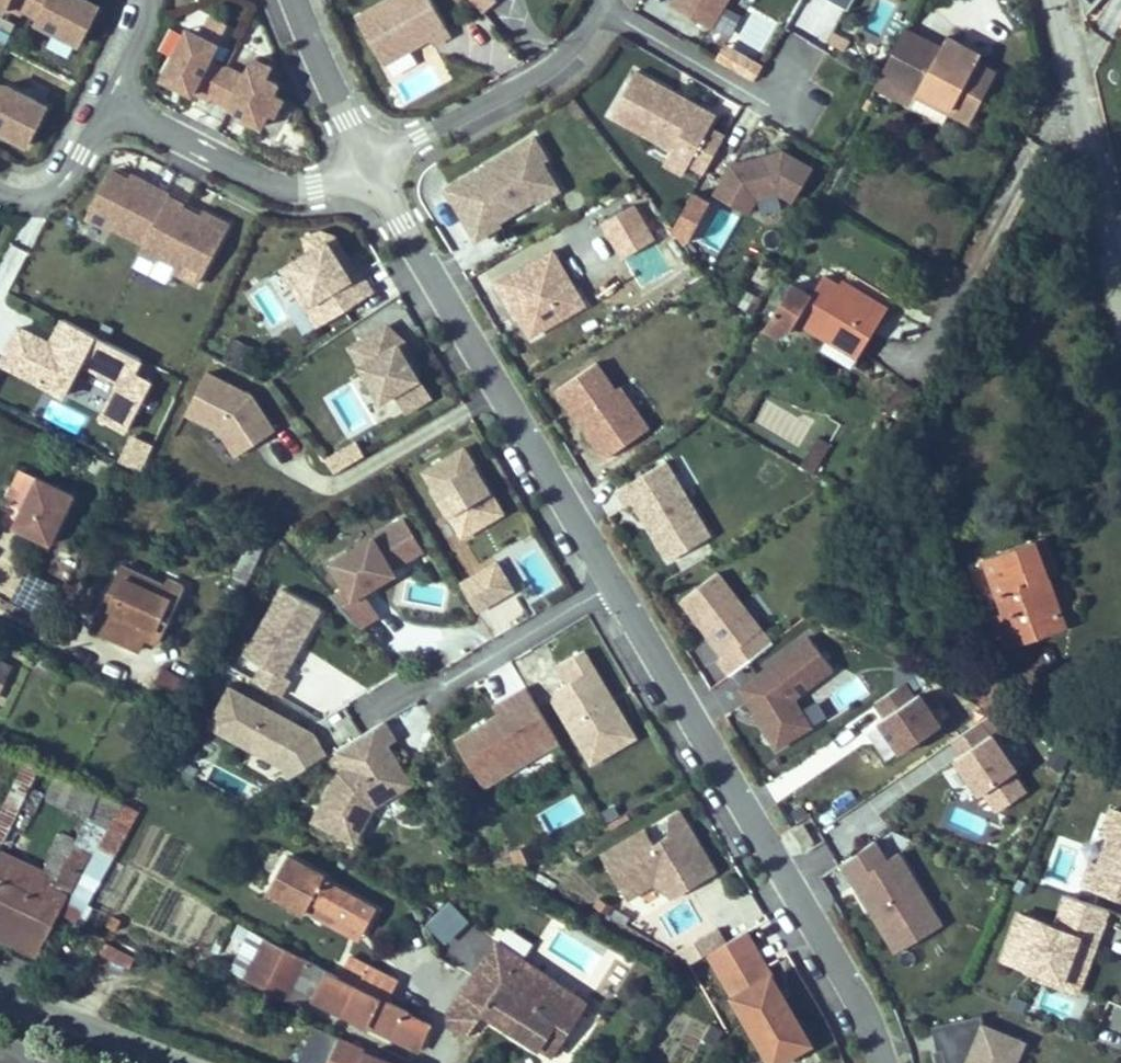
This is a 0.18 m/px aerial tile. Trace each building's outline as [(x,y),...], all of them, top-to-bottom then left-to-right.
[(27,0),(0,0),(0,11),(2,12),(5,6),(20,14),(22,11),(27,0)] [(96,5),(85,0),(27,0),(22,11),(35,18),(33,23),(76,44),(96,5)] [(430,0),(384,0),(356,16),(382,62),(428,36),(431,43),(449,32),(430,0)] [(481,9),(492,0),(473,0),(481,9)] [(723,0),(672,0),(669,5),(707,27),(723,0)] [(854,0),(803,0),(791,26),(833,46),(854,0)] [(896,43),(931,61),(939,44),(905,26),(896,43)] [(204,92),(205,90),(221,61),(205,54),(213,38),(194,28),(192,32),(181,27),(161,66),(171,72),(169,77),(189,87),(190,85),(204,92)] [(910,107),(918,92),(970,120),(994,72),(973,62),(954,52),(959,42),(944,34),(939,44),(931,61),(896,43),(874,86),(910,107)] [(959,42),(954,52),(973,62),(978,52),(959,42)] [(383,69),(402,106),(452,80),(432,43),(383,69)] [(723,45),(715,62),(754,81),(762,63),(723,45)] [(221,61),(205,90),(240,108),(239,111),(256,120),(272,89),(268,87),(274,78),(261,71),(266,59),(250,51),(241,70),(221,59),(221,61)] [(669,153),(664,162),(699,182),(725,136),(711,128),(717,116),(633,69),(606,118),(669,153)] [(27,144),(45,108),(2,85),(0,90),(0,127),(3,129),(2,132),(27,144)] [(473,245),(566,193),(534,137),(441,189),(473,245)] [(761,192),(792,208),(811,174),(745,139),(714,198),(748,216),(761,192)] [(131,174),(113,165),(110,170),(128,179),(131,174)] [(166,195),(167,193),(131,174),(128,179),(110,170),(86,218),(105,228),(107,225),(141,242),(166,195)] [(196,284),(227,223),(201,210),(199,215),(181,206),(182,204),(166,195),(141,242),(136,252),(154,260),(156,256),(175,265),(172,272),(196,284)] [(600,225),(621,261),(657,241),(636,204),(600,225)] [(719,256),(738,215),(717,205),(698,246),(719,256)] [(360,269),(353,274),(343,258),(350,253),(336,232),(324,229),(309,239),(310,247),(283,265),(303,295),(314,299),(326,318),(375,288),(363,267),(360,269)] [(572,289),(547,247),(490,281),(501,300),(512,294),(517,302),(515,313),(516,314),(527,333),(560,313),(553,301),(572,289)] [(360,269),(350,253),(343,258),(353,274),(360,269)] [(782,329),(802,322),(858,359),(886,317),(845,289),(826,277),(815,295),(792,281),(766,320),(782,329)] [(845,289),(886,317),(893,307),(851,279),(845,289)] [(560,313),(580,302),(572,289),(553,301),(560,313)] [(515,313),(517,302),(512,294),(501,300),(511,316),(516,314),(515,313)] [(326,318),(314,299),(303,295),(320,323),(326,318)] [(133,374),(141,359),(130,353),(96,335),(63,319),(50,344),(19,327),(1,362),(63,395),(80,363),(118,383),(100,417),(124,430),(149,382),(133,374)] [(400,340),(389,322),(353,343),(383,396),(398,387),(409,406),(431,393),(410,358),(400,340)] [(416,355),(405,338),(400,340),(410,358),(416,355)] [(646,428),(618,385),(613,388),(594,361),(555,388),(603,457),(646,428)] [(276,431),(246,385),(207,372),(193,415),(217,424),(238,456),(276,431)] [(409,406),(398,387),(383,396),(395,415),(409,406)] [(58,405),(52,419),(76,430),(82,416),(58,405)] [(131,437),(122,457),(143,468),(153,447),(131,437)] [(816,438),(798,466),(809,474),(827,446),(816,438)] [(334,475),(366,459),(357,442),(325,458),(334,475)] [(503,512),(464,448),(423,472),(462,538),(503,512)] [(709,536),(664,461),(616,489),(626,506),(632,502),(666,561),(709,536)] [(76,496),(22,470),(8,501),(25,509),(16,526),(53,545),(76,496)] [(387,564),(417,548),(403,520),(328,559),(342,586),(328,593),(354,625),(372,615),(361,595),(359,591),(368,585),(391,573),(392,574),(387,564)] [(983,554),(999,612),(983,617),(994,653),(1028,643),(1023,624),(1059,614),(1038,538),(983,554)] [(426,564),(417,548),(387,564),(392,574),(391,573),(394,581),(426,564)] [(458,582),(476,614),(515,592),(497,560),(458,582)] [(173,595),(112,566),(86,618),(147,647),(173,595)] [(770,644),(716,573),(681,600),(723,656),(718,660),(729,675),(770,644)] [(361,595),(371,590),(368,585),(359,591),(361,595)] [(237,673),(284,693),(321,608),(274,588),(237,673)] [(1028,643),(1065,633),(1059,614),(1023,624),(1028,643)] [(813,639),(734,684),(774,754),(815,730),(796,697),(834,675),(813,639)] [(619,719),(577,649),(551,664),(561,681),(550,688),(547,699),(585,763),(606,750),(595,733),(619,719)] [(148,692),(172,706),(186,681),(162,667),(148,692)] [(857,676),(829,694),(839,710),(867,692),(857,676)] [(885,763),(941,732),(915,683),(844,721),(856,743),(870,736),(885,763)] [(551,740),(518,687),(500,697),(506,707),(450,740),(476,785),(551,740)] [(223,692),(204,738),(303,780),(322,734),(223,692)] [(629,736),(619,719),(595,733),(606,750),(629,736)] [(993,817),(1031,792),(985,721),(947,746),(993,817)] [(406,786),(384,746),(391,742),(380,723),(332,751),(342,769),(335,773),(308,819),(348,843),(352,838),(355,840),(370,817),(380,823),(406,808),(398,790),(406,786)] [(1105,807),(1076,888),(1120,904),(1120,813),(1105,807)] [(0,819),(0,843),(1,843),(17,815),(5,809),(0,819)] [(686,879),(712,864),(688,824),(655,843),(647,829),(604,854),(629,897),(655,882),(672,892),(675,897),(691,887),(686,879)] [(816,841),(805,824),(795,831),(806,848),(816,841)] [(902,851),(888,858),(879,841),(840,862),(891,957),(944,929),(902,851)] [(37,936),(55,906),(85,857),(72,848),(53,882),(0,852),(0,915),(37,936)] [(300,906),(307,895),(363,928),(378,902),(286,851),(265,887),(300,906)] [(96,893),(111,901),(128,868),(113,860),(96,893)] [(1053,924),(1015,911),(997,963),(1083,993),(1112,911),(1064,894),(1053,924)] [(300,906),(356,938),(363,928),(307,895),(300,906)] [(24,956),(37,936),(0,915),(0,943),(24,956)] [(765,968),(745,933),(708,956),(728,990),(765,968)] [(238,978),(280,999),(303,955),(261,934),(238,978)] [(106,943),(100,957),(128,970),(134,955),(106,943)] [(477,975),(494,984),(484,1003),(554,1039),(581,986),(492,943),(477,975)] [(392,977),(345,953),(336,971),(382,995),(392,977)] [(403,1048),(412,1010),(382,995),(336,971),(324,966),(308,1000),(403,1048)] [(733,999),(771,978),(765,968),(728,990),(733,999)] [(477,975),(469,971),(445,1017),(469,1031),(484,1003),(494,984),(477,975)] [(771,978),(733,999),(770,1062),(778,1062),(810,1045),(771,978)] [(943,1051),(946,1062),(1016,1062),(1024,1044),(985,1028),(982,1016),(933,1028),(935,1040),(938,1052),(943,1051)] [(341,1051),(315,1039),(303,1062),(335,1062),(341,1051)] [(341,1051),(335,1062),(368,1062),(341,1051)]
